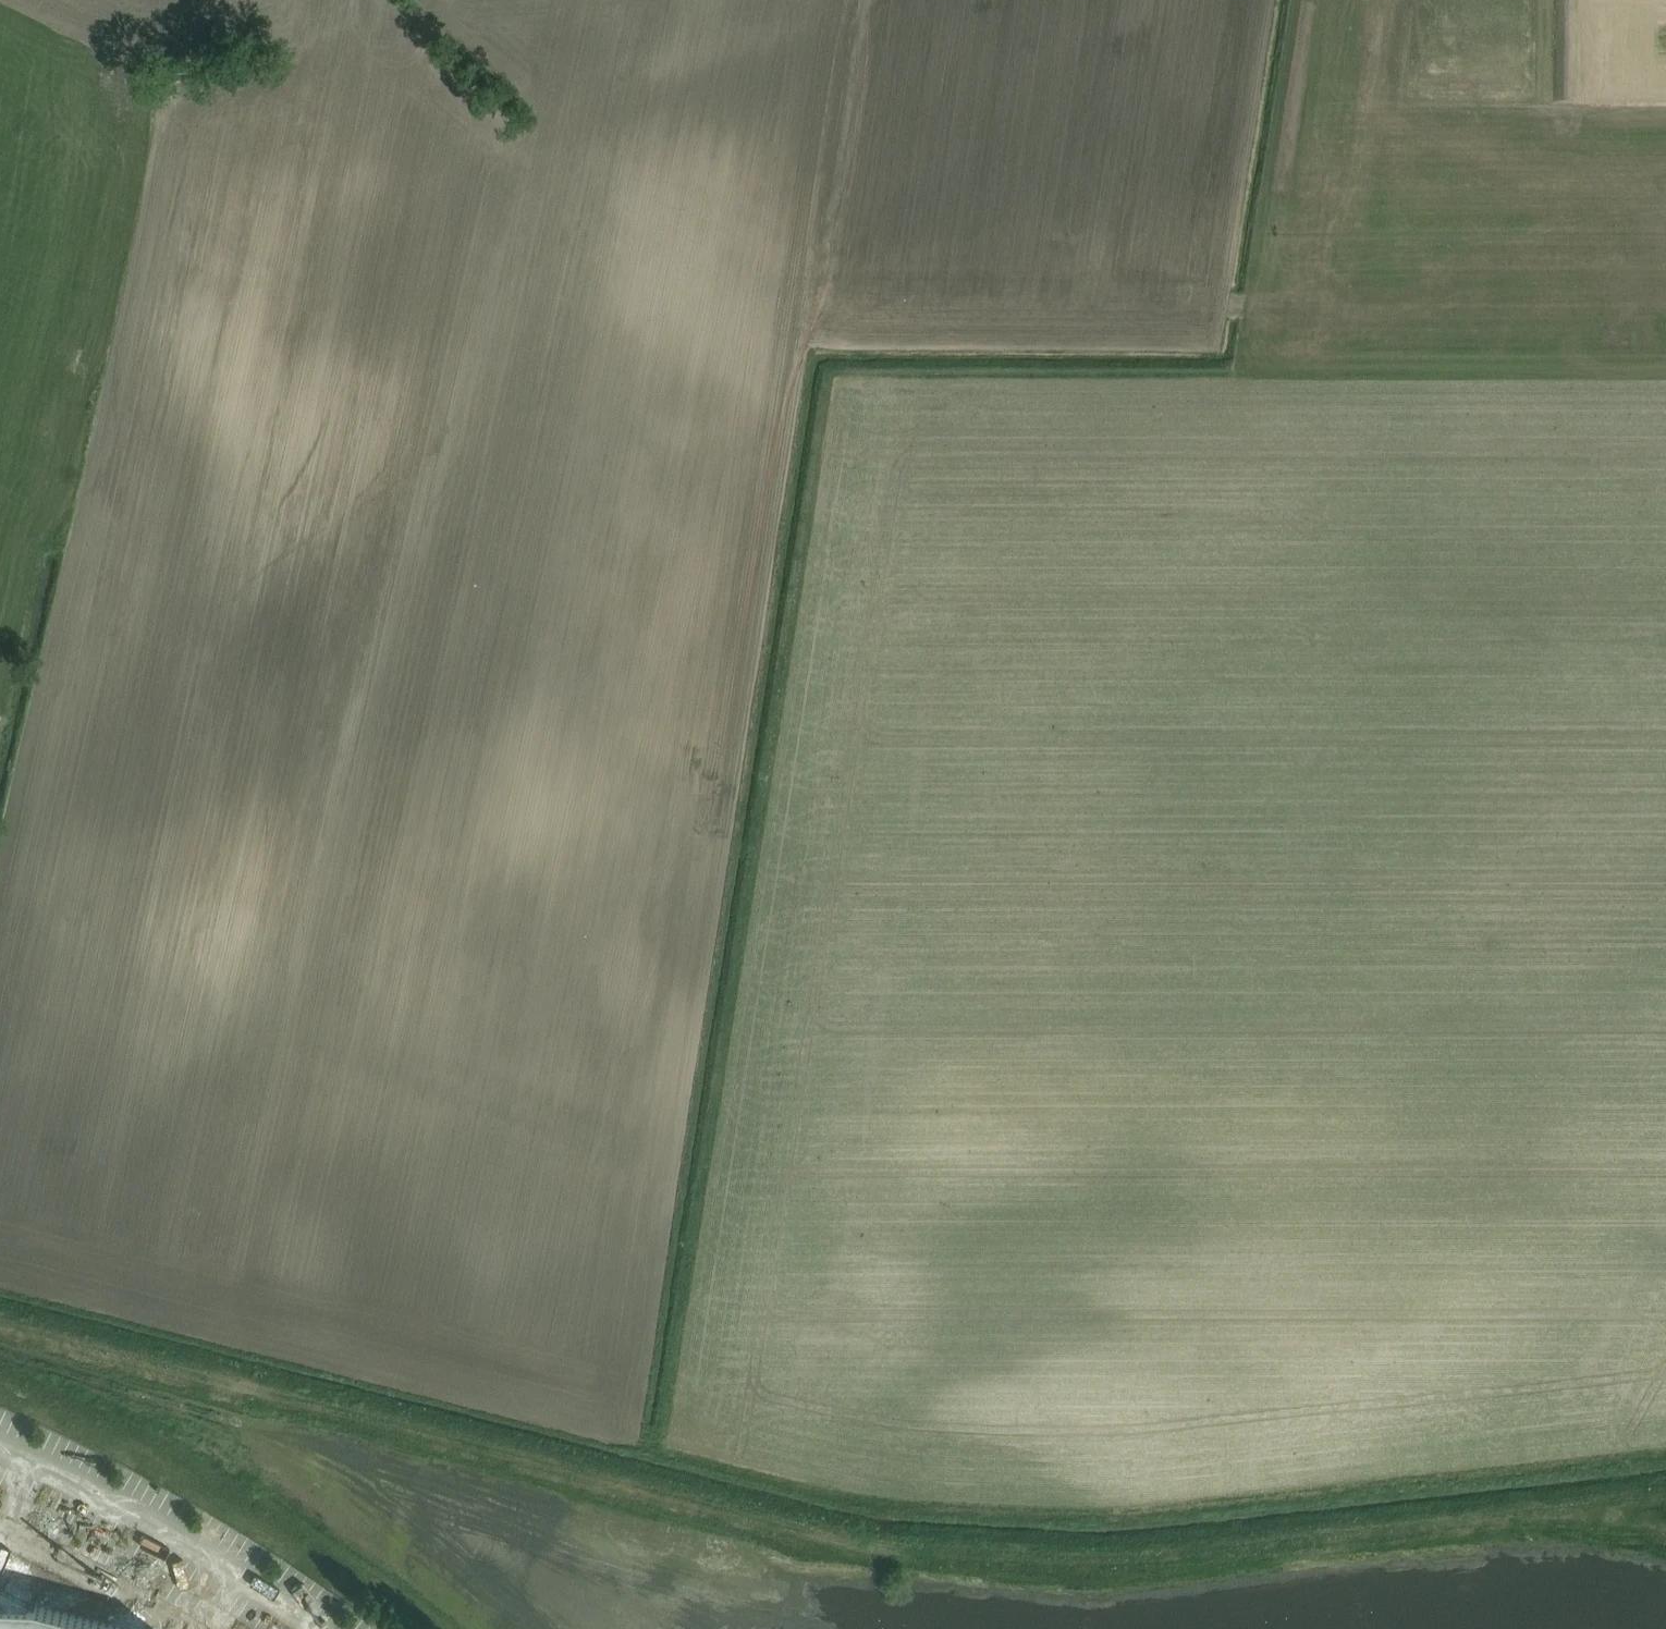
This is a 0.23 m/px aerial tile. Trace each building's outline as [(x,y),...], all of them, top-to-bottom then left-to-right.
[(35,1604),(0,1585),(0,1628),(127,1628),(35,1604)]
